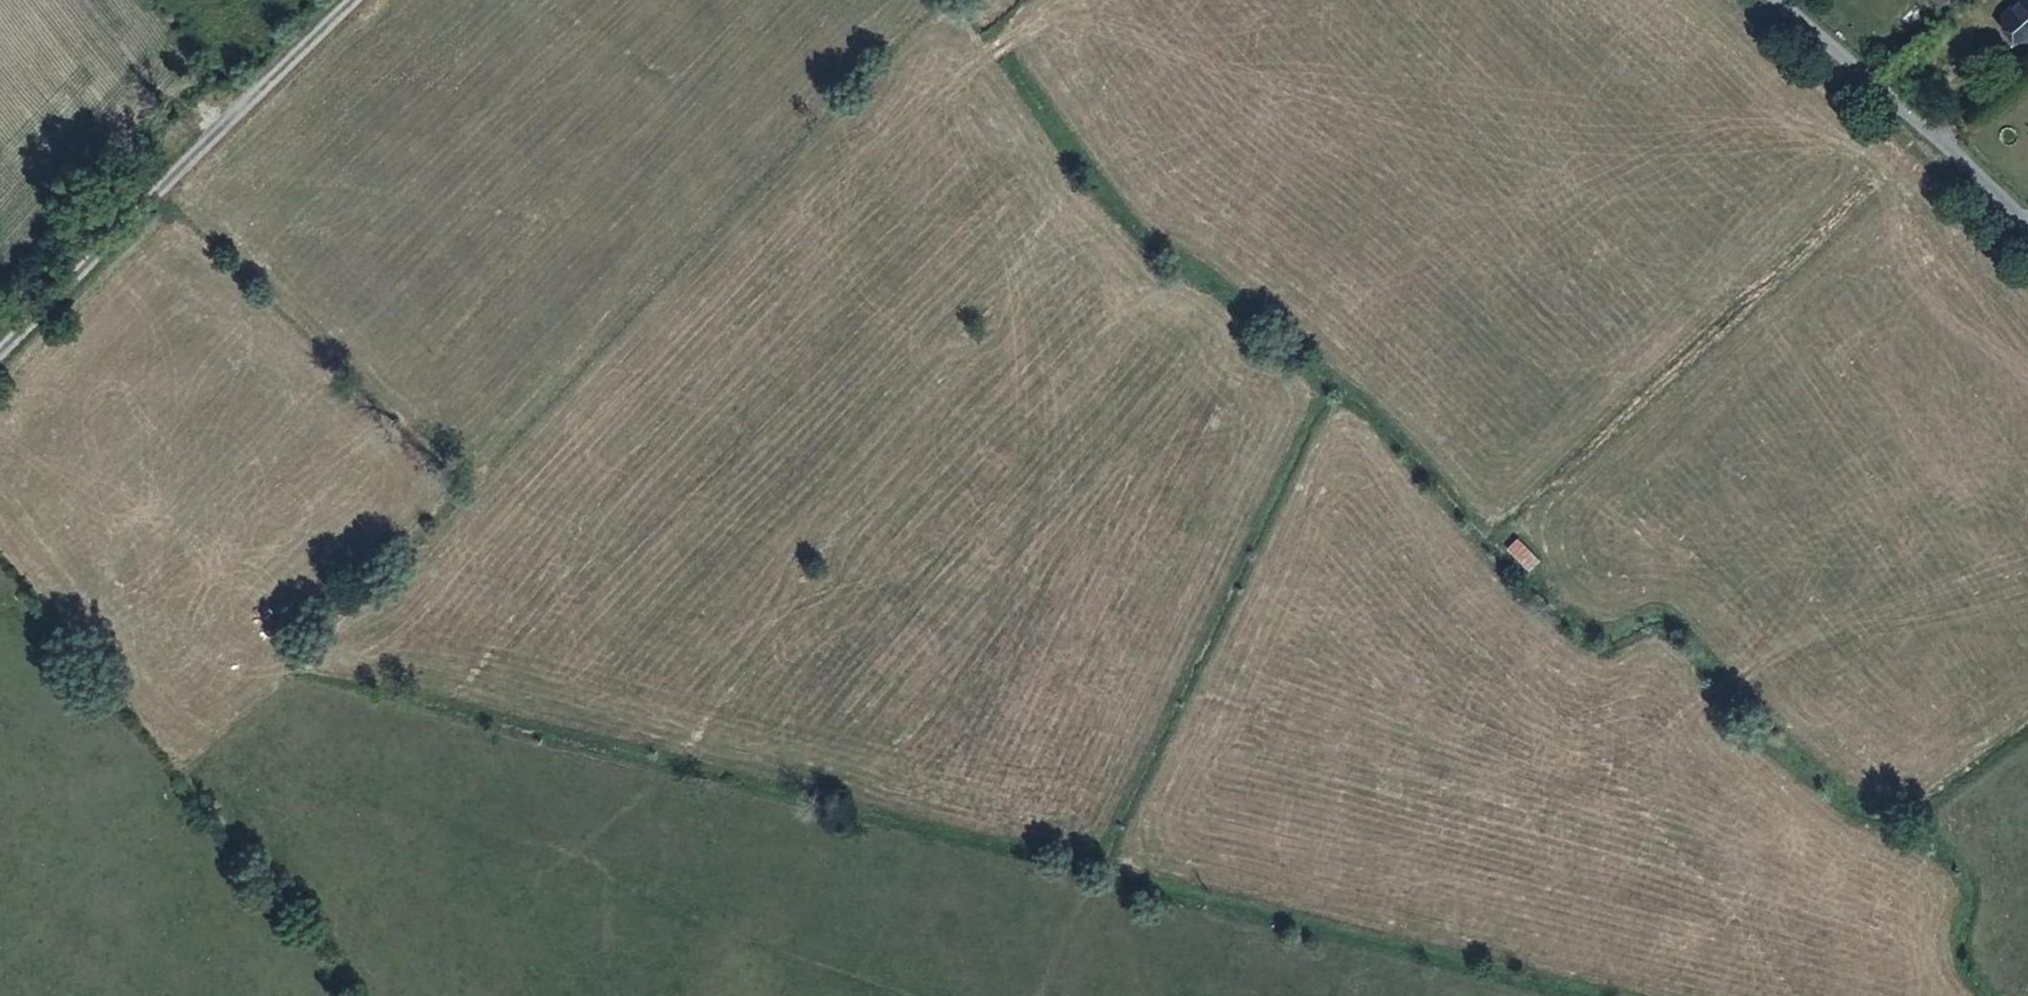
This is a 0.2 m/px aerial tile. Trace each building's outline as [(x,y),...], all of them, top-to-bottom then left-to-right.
[(1982,25),(2007,56),(2027,37),(2027,0),(2010,0),(1982,25)] [(1530,571),(1542,558),(1520,535),(1507,548),(1530,571)]
